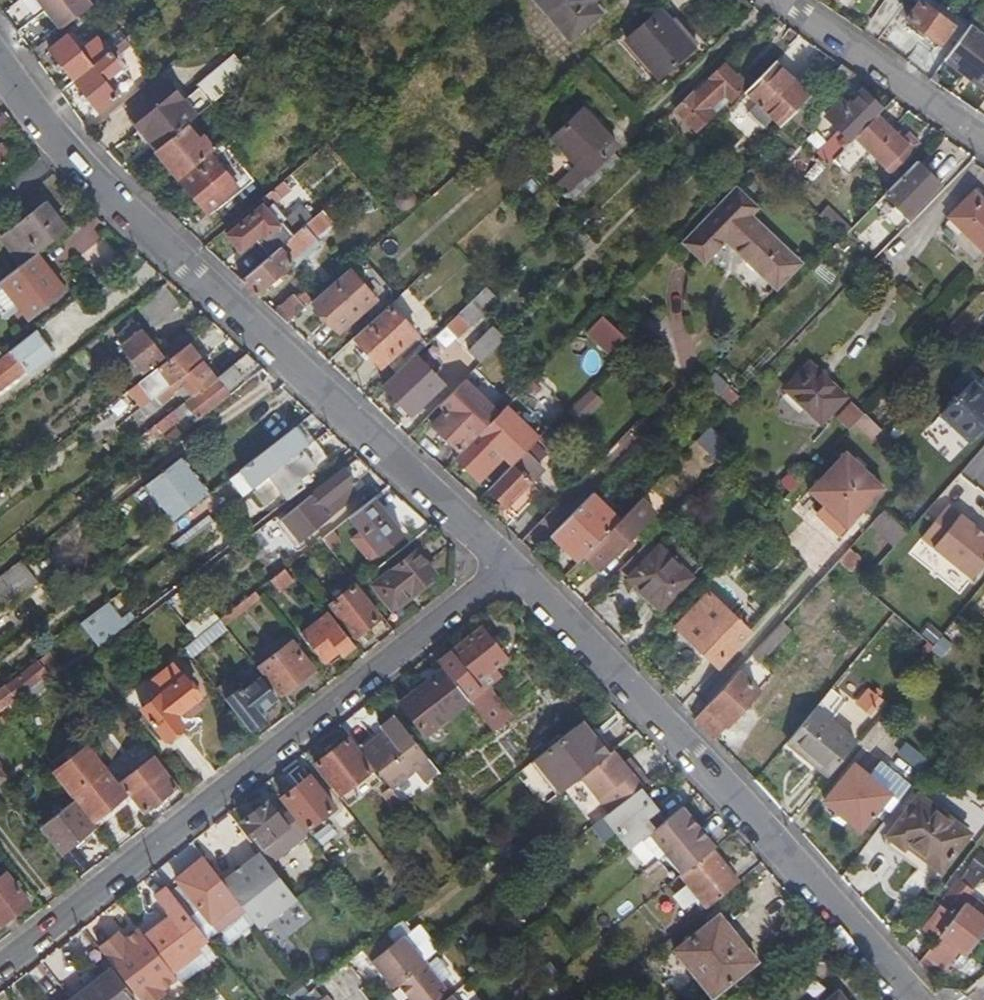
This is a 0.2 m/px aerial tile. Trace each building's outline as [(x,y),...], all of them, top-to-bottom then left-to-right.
[(59,0),(28,0),(39,15),(59,0)] [(80,0),(59,0),(39,15),(54,35),(87,9),(80,0)] [(600,15),(588,0),(536,0),(571,41),(600,15)] [(888,25),(896,14),(903,4),(897,0),(888,0),(875,16),(888,25)] [(920,3),(914,11),(907,21),(903,26),(936,50),(953,26),(920,3)] [(896,14),(907,21),(914,11),(903,4),(896,14)] [(971,25),(983,35),(983,7),(971,25)] [(661,75),(693,46),(679,30),(660,9),(628,38),(661,75)] [(158,28),(151,19),(102,59),(109,68),(158,28)] [(946,59),(959,69),(964,64),(975,72),(971,78),(983,88),(983,35),(971,25),(946,59)] [(68,86),(102,59),(91,45),(78,56),(65,39),(44,55),(68,86)] [(200,88),(213,104),(249,73),(236,57),(200,88)] [(102,59),(68,86),(92,117),(112,101),(100,84),(113,73),(109,68),(102,59)] [(824,82),(827,78),(812,64),(794,84),(808,97),(824,82)] [(959,69),(971,78),(975,72),(964,64),(959,69)] [(774,65),(748,91),(783,124),(808,97),(794,84),(774,65)] [(852,80),(855,75),(847,70),(840,65),(827,78),(824,82),(835,91),(849,78),(852,80)] [(695,95),(693,93),(675,110),(697,132),(713,116),(709,110),(721,97),(724,96),(731,101),(744,88),(724,67),(710,79),(710,81),(696,95),(695,95)] [(131,114),(159,149),(187,125),(197,117),(170,83),(131,114)] [(831,158),(874,113),(880,108),(867,95),(862,99),(856,93),(830,119),(844,132),(838,139),(833,136),(818,151),(828,160),(831,158)] [(555,182),(576,204),(621,160),(612,151),(617,146),(579,106),(549,135),(574,163),(555,182)] [(899,137),(874,113),(831,158),(845,171),(866,150),(888,170),(915,142),(905,132),(899,137)] [(13,125),(4,114),(0,117),(0,135),(13,125)] [(187,125),(159,149),(157,151),(181,180),(217,151),(205,137),(200,140),(187,125)] [(10,161),(1,148),(0,149),(0,169),(10,161)] [(238,187),(213,157),(182,183),(208,213),(238,187)] [(940,183),(917,161),(885,193),(910,215),(940,183)] [(972,189),(947,214),(983,250),(983,201),(972,189)] [(274,191),(262,201),(269,209),(280,200),(274,191)] [(736,191),(685,243),(704,262),(725,240),(775,288),(799,264),(748,216),(755,209),(736,191)] [(34,256),(67,230),(45,202),(1,238),(23,264),(34,256)] [(825,204),(818,212),(843,236),(851,228),(825,204)] [(305,229),(314,220),(302,208),(280,227),(263,208),(229,237),(242,252),(248,247),(264,264),(305,229)] [(332,226),(323,214),(314,220),(305,229),(264,264),(242,282),(257,296),(292,265),(295,268),(321,246),(316,241),(332,226)] [(34,256),(23,264),(15,271),(0,282),(0,283),(21,309),(31,320),(66,292),(65,291),(63,292),(34,256)] [(348,270),(311,303),(338,333),(375,299),(348,270)] [(0,283),(0,311),(7,320),(21,309),(0,283)] [(166,283),(138,306),(154,326),(183,304),(166,283)] [(485,291),(435,338),(446,350),(497,305),(485,291)] [(287,325),(305,308),(295,296),(275,314),(287,325)] [(415,357),(426,347),(389,307),(353,340),(381,369),(387,364),(397,375),(415,357)] [(603,360),(610,368),(632,345),(603,316),(585,333),(609,354),(603,360)] [(163,358),(133,322),(123,330),(126,333),(117,341),(144,374),(163,358)] [(480,365),(502,342),(484,325),(462,347),(480,365)] [(36,331),(3,356),(5,360),(0,364),(0,397),(17,383),(55,355),(36,331)] [(94,342),(78,354),(84,363),(99,350),(94,342)] [(202,362),(188,345),(145,379),(124,395),(138,412),(190,372),(202,362)] [(243,378),(258,365),(247,354),(233,365),(243,378)] [(397,375),(384,387),(412,416),(444,386),(415,357),(397,375)] [(181,395),(187,402),(215,379),(202,362),(190,372),(138,412),(133,416),(138,422),(185,385),(188,389),(181,395)] [(784,390),(819,424),(845,397),(809,363),(784,390)] [(195,424),(230,396),(225,391),(238,380),(229,369),(215,379),(187,402),(196,414),(191,418),(195,424)] [(983,426),(983,391),(973,380),(940,414),(942,417),(969,442),(983,426)] [(462,454),(501,414),(465,381),(450,396),(441,406),(447,411),(433,425),(462,454)] [(580,423),(601,400),(586,386),(565,409),(580,423)] [(836,419),(848,429),(863,413),(851,402),(836,418),(836,419)] [(507,408),(504,411),(501,414),(462,454),(457,459),(481,481),(504,458),(514,466),(535,445),(540,439),(507,408)] [(179,419),(174,412),(154,428),(160,435),(179,419)] [(299,425),(295,428),(309,446),(313,443),(299,425)] [(735,451),(710,426),(697,439),(722,464),(735,451)] [(292,431),(230,479),(244,497),(252,491),(309,446),(295,428),(292,431)] [(162,450),(177,438),(173,433),(158,445),(162,450)] [(290,500),(314,480),(308,472),(326,457),(315,441),(313,443),(309,446),(252,491),(263,506),(283,492),(290,500)] [(514,466),(490,490),(507,507),(543,471),(537,464),(545,455),(535,445),(514,466)] [(857,509),(861,513),(883,490),(847,454),(808,492),(823,507),(815,514),(838,537),(852,522),(848,517),(857,509)] [(371,470),(359,457),(283,517),(300,541),(358,496),(351,486),(371,470)] [(148,486),(176,521),(209,495),(182,460),(148,486)] [(585,555),(620,520),(593,494),(553,536),(579,562),(585,555)] [(640,499),(620,520),(585,555),(599,569),(654,512),(640,499)] [(378,556),(388,548),(385,544),(399,533),(373,500),(349,519),(378,556)] [(949,505),(922,538),(972,579),(983,564),(983,534),(949,505)] [(852,522),(861,513),(857,509),(848,517),(852,522)] [(885,511),(874,522),(898,543),(909,532),(885,511)] [(173,545),(177,549),(211,523),(207,519),(173,545)] [(342,544),(333,532),(320,541),(331,554),(342,544)] [(402,538),(399,533),(385,544),(388,548),(393,544),(402,538)] [(658,549),(627,581),(659,610),(689,578),(658,549)] [(839,561),(848,569),(851,572),(862,560),(850,549),(839,561)] [(392,610),(435,576),(417,553),(373,586),(392,610)] [(839,561),(818,583),(828,590),(848,569),(839,561)] [(20,562),(0,578),(0,581),(15,600),(37,584),(20,562)] [(293,581),(284,571),(269,582),(278,593),(293,581)] [(355,638),(378,620),(354,590),(331,608),(355,638)] [(676,628),(718,667),(749,632),(709,594),(697,605),(676,628)] [(342,658),(355,648),(328,614),(301,636),(325,666),(339,655),(342,658)] [(94,653),(120,632),(115,625),(105,633),(92,617),(75,629),(94,653)] [(762,663),(789,627),(776,618),(750,653),(762,663)] [(941,652),(963,624),(955,619),(933,645),(933,646),(941,652)] [(191,659),(227,631),(219,622),(184,650),(191,659)] [(494,669),(505,660),(481,630),(438,663),(445,671),(469,702),(493,732),(511,718),(486,688),(500,677),(494,669)] [(933,645),(938,639),(931,633),(926,639),(933,645)] [(315,670),(293,643),(258,670),(279,697),(315,670)] [(23,696),(27,701),(44,689),(39,683),(57,669),(47,657),(6,688),(4,688),(0,691),(0,714),(23,696)] [(201,702),(172,666),(146,687),(156,699),(141,711),(166,742),(183,728),(175,717),(179,713),(182,717),(187,718),(201,707),(201,702)] [(469,702),(445,671),(402,705),(426,736),(469,702)] [(737,672),(694,719),(714,738),(726,725),(727,725),(758,691),(737,672)] [(226,702),(249,731),(262,721),(258,715),(275,701),(259,682),(242,695),(239,692),(226,702)] [(226,702),(239,692),(232,683),(219,693),(226,702)] [(853,698),(866,715),(881,704),(868,687),(853,698)] [(787,741),(828,775),(855,742),(814,708),(787,741)] [(437,772),(395,718),(382,728),(388,737),(364,756),(390,789),(414,771),(423,782),(437,772)] [(595,738),(583,724),(537,760),(562,792),(610,754),(597,737),(595,738)] [(6,733),(0,738),(0,745),(6,753),(16,746),(6,733)] [(371,771),(347,741),(316,765),(340,796),(371,771)] [(127,795),(119,784),(89,748),(54,775),(59,780),(75,802),(92,822),(127,795)] [(118,763),(126,773),(142,759),(133,750),(118,763)] [(632,773),(624,763),(615,750),(581,777),(609,814),(637,790),(648,782),(638,768),(632,773)] [(143,814),(178,787),(154,757),(119,784),(127,795),(143,814)] [(632,773),(638,768),(630,759),(624,763),(632,773)] [(888,793),(881,802),(889,809),(907,785),(878,761),(867,776),(888,793)] [(861,827),(881,802),(888,793),(867,776),(853,765),(825,799),(839,811),(835,816),(835,817),(843,821),(847,817),(861,827)] [(335,808),(305,770),(298,775),(304,782),(283,799),(308,830),(335,808)] [(403,804),(390,789),(382,794),(394,811),(403,804)] [(609,814),(594,826),(605,839),(617,830),(631,848),(664,822),(637,790),(609,814)] [(967,835),(968,833),(921,795),(885,840),(935,882),(943,872),(941,869),(953,854),(954,852),(967,835)] [(92,822),(75,802),(40,830),(61,857),(97,830),(92,822)] [(264,850),(289,831),(267,804),(243,823),(264,850)] [(664,822),(631,848),(630,849),(643,866),(654,857),(657,860),(665,854),(698,826),(682,807),(664,822)] [(681,875),(712,850),(715,848),(698,826),(665,854),(681,875)] [(329,862),(347,848),(341,841),(323,855),(329,862)] [(712,850),(681,875),(709,907),(739,883),(712,850)] [(298,901),(261,854),(242,868),(246,873),(240,877),(237,873),(223,883),(246,912),(260,930),(298,901)] [(665,854),(657,860),(674,880),(681,875),(665,854)] [(178,881),(182,886),(201,909),(220,933),(246,912),(223,883),(204,860),(178,881)] [(969,867),(966,870),(981,881),(983,877),(969,867)] [(938,936),(963,903),(981,881),(966,870),(936,911),(925,926),(938,936)] [(6,876),(0,880),(0,926),(1,927),(28,905),(17,890),(20,887),(17,883),(13,885),(6,876)] [(172,894),(190,918),(201,909),(182,886),(172,894)] [(179,980),(189,993),(224,964),(213,951),(215,949),(190,918),(172,894),(168,889),(155,898),(170,916),(166,921),(162,915),(141,932),(179,980)] [(963,903),(938,936),(926,953),(935,959),(949,940),(964,952),(983,925),(983,918),(963,903)] [(440,951),(455,938),(436,914),(427,920),(417,908),(402,920),(411,932),(420,926),(440,951)] [(758,962),(720,915),(676,950),(713,997),(758,962)] [(226,931),(233,940),(251,927),(243,917),(226,931)] [(402,920),(385,933),(362,952),(393,991),(398,987),(427,964),(436,956),(435,955),(440,951),(420,926),(411,932),(402,920)] [(99,949),(140,999),(152,999),(179,980),(141,932),(139,930),(125,940),(118,946),(112,938),(99,949)] [(119,933),(112,938),(118,946),(125,940),(119,933)] [(441,962),(431,969),(442,983),(452,976),(441,962)] [(452,995),(442,983),(431,969),(427,964),(398,987),(408,999),(446,999),(452,995)] [(111,972),(76,999),(133,999),(111,972)] [(523,985),(531,995),(541,988),(533,977),(523,985)] [(513,994),(517,999),(521,999),(529,994),(523,986),(513,994)] [(834,989),(820,999),(843,999),(834,989)]
